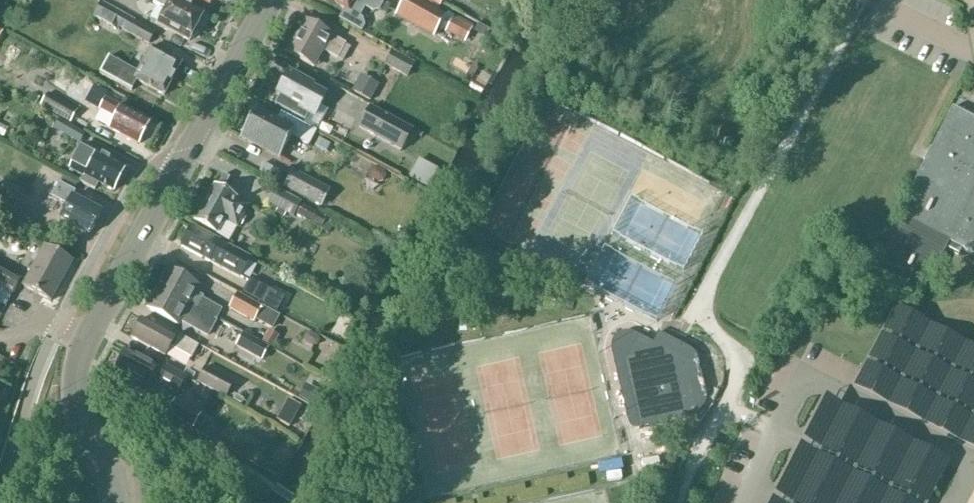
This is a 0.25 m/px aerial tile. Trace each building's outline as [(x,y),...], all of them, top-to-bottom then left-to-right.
[(163,1),(160,6),(166,10),(158,24),(189,42),(191,39),(196,38),(199,32),(197,28),(204,15),(177,0),(161,0),(163,1)] [(359,19),(365,7),(372,12),(378,10),(383,3),(378,0),(326,0),(359,19)] [(433,36),(444,17),(414,0),(406,0),(397,16),(433,36)] [(148,46),(155,33),(100,4),(92,19),(116,32),(117,30),(148,46)] [(449,17),(441,33),(465,44),(472,27),(449,17)] [(331,36),(305,21),(287,53),(314,68),(323,51),(337,59),(345,45),(331,37),(331,36)] [(181,65),(169,58),(152,49),(138,74),(108,58),(100,74),(131,91),(136,82),(164,97),(181,65)] [(385,65),(407,78),(414,64),(393,52),(385,65)] [(288,73),(276,95),(280,97),(275,105),(304,121),(308,115),(310,116),(316,104),(320,107),(325,98),(312,90),(313,87),(288,73)] [(48,94),(40,108),(70,125),(78,111),(48,94)] [(138,145),(150,122),(121,106),(120,107),(105,99),(99,110),(114,119),(109,129),(138,145)] [(280,159),(291,137),(309,146),(316,133),(280,113),(279,115),(260,104),(241,138),(280,159)] [(412,132),(370,108),(359,129),(401,152),(412,132)] [(897,216),(901,218),(871,276),(920,300),(946,249),(959,255),(962,250),(972,255),(972,254),(973,255),(973,120),(952,108),(930,151),(930,150),(923,163),(924,163),(897,216)] [(59,119),(53,130),(80,145),(86,134),(59,119)] [(86,172),(80,183),(94,191),(98,184),(113,192),(125,169),(96,153),(95,155),(85,150),(76,166),(86,172)] [(439,171),(418,160),(408,178),(429,189),(439,171)] [(284,189),(320,208),(329,190),(293,171),(284,189)] [(371,172),(369,175),(371,179),(379,183),(382,182),(384,179),(383,175),(375,171),(371,172)] [(52,197),(67,206),(59,220),(89,236),(101,213),(72,198),(75,192),(59,184),(52,197)] [(248,207),(214,188),(195,222),(217,234),(224,221),(236,228),(248,207)] [(267,205),(292,219),(301,203),(276,189),(267,205)] [(326,219),(302,206),(296,217),(320,230),(326,219)] [(248,259),(192,228),(181,248),(238,279),(248,259)] [(50,302),(72,262),(45,247),(23,287),(50,302)] [(5,307),(21,278),(0,267),(0,305),(5,307)] [(158,290),(215,321),(221,311),(202,300),(203,298),(196,294),(200,287),(168,270),(158,290)] [(262,306),(270,293),(249,281),(241,295),(262,306)] [(206,338),(215,321),(158,290),(147,310),(179,327),(180,324),(206,338)] [(253,324),(262,308),(237,293),(228,310),(253,324)] [(179,335),(177,339),(142,319),(131,339),(167,358),(172,348),(191,359),(198,346),(179,335)] [(633,335),(622,329),(610,352),(613,363),(623,361),(639,429),(688,418),(691,415),(694,413),(697,409),(699,406),(701,402),(702,398),(703,394),(703,390),(703,386),(702,382),(701,378),(699,375),(697,371),(694,368),(690,365),(691,364),(633,335)] [(268,348),(244,334),(237,346),(262,359),(268,348)] [(163,371),(125,350),(114,368),(147,386),(151,378),(178,393),(186,379),(165,367),(163,371)] [(226,399),(234,383),(205,368),(196,384),(226,399)] [(173,401),(170,407),(167,413),(194,428),(201,416),(173,401)]
